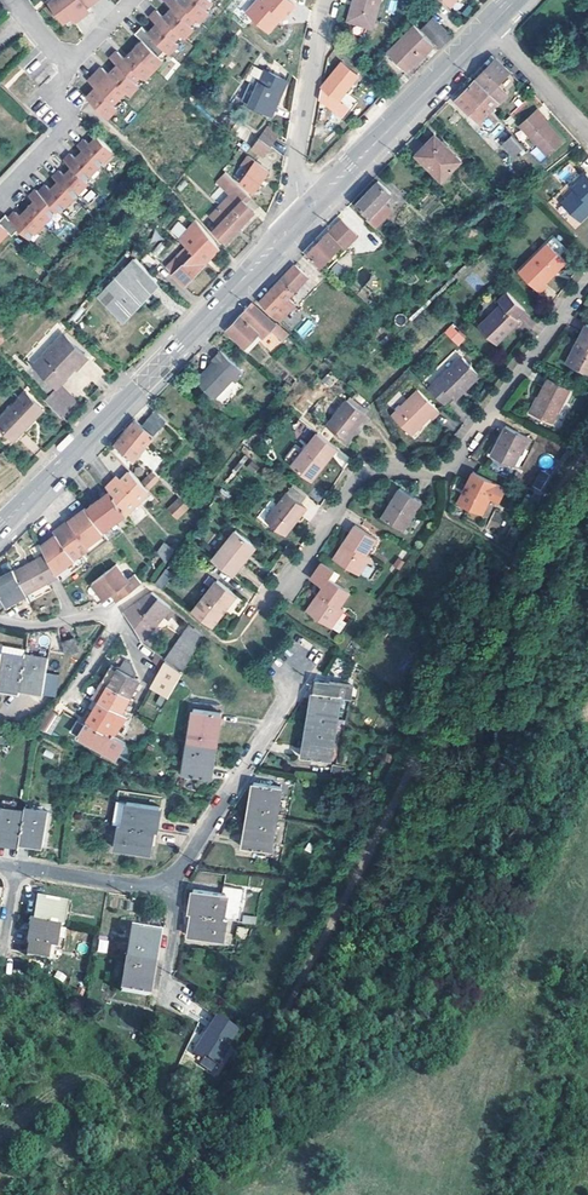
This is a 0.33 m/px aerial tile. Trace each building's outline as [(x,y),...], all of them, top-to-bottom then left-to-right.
[(64,20),(73,12),(78,9),(81,14),(90,7),(87,4),(92,0),(49,0),(64,20)] [(87,95),(103,111),(112,102),(119,95),(125,88),(134,79),(140,72),(158,53),(165,47),(173,38),(180,31),(188,22),(195,15),(204,5),(209,0),(165,0),(172,6),(164,15),(156,8),(149,15),(157,22),(148,31),(141,24),(134,30),(142,38),(124,56),(116,49),(110,56),(117,64),(109,72),(101,65),(88,79),(96,86),(87,95)] [(290,0),(255,0),(245,11),(266,31),(280,16),(281,18),(294,4),(290,0)] [(354,1),(357,2),(352,21),(374,27),(382,0),(355,0),(354,1)] [(438,1),(449,10),(458,0),(439,0),(438,1)] [(204,5),(195,15),(199,18),(208,9),(204,5)] [(78,9),(73,12),(77,17),(81,14),(78,9)] [(429,34),(439,23),(433,17),(423,28),(429,34)] [(188,22),(180,31),(183,34),(192,25),(188,22)] [(439,23),(429,34),(436,41),(441,45),(452,35),(439,23)] [(421,30),(415,24),(389,50),(395,57),(403,65),(408,70),(420,56),(433,43),(421,30)] [(173,38),(165,47),(168,50),(177,41),(173,38)] [(158,53),(140,72),(144,75),(162,57),(158,53)] [(476,78),(495,97),(503,88),(515,76),(496,57),(487,66),(476,78)] [(359,74),(342,61),(322,85),(334,95),(326,104),(342,117),(349,108),(339,98),(359,74)] [(285,78),(253,64),(246,81),(250,83),(243,101),(270,112),(285,78)] [(500,101),(495,97),(476,78),(464,90),(457,98),(482,123),(491,125),(500,118),(492,109),(500,101)] [(134,79),(125,88),(129,91),(137,83),(134,79)] [(503,88),(495,97),(500,101),(508,93),(503,88)] [(119,95),(112,102),(115,105),(122,98),(119,95)] [(546,117),(538,109),(522,125),(548,153),(564,140),(545,118),(546,117)] [(238,124),(228,117),(220,126),(230,133),(238,124)] [(258,136),(270,145),(275,137),(264,128),(258,136)] [(8,229),(15,222),(19,226),(29,236),(56,206),(59,209),(87,180),(84,178),(112,148),(97,134),(90,142),(85,137),(78,143),(84,148),(76,156),(71,151),(64,158),(72,166),(65,173),(60,168),(53,175),(59,180),(51,187),(46,183),(39,190),(36,187),(30,194),(35,199),(21,214),(16,209),(9,216),(4,212),(0,217),(0,237),(8,229)] [(459,159),(434,134),(414,154),(440,179),(459,159)] [(523,147),(511,134),(502,142),(514,154),(523,147)] [(262,155),(270,145),(258,136),(250,146),(262,155)] [(537,146),(530,151),(538,162),(544,157),(537,146)] [(267,169),(255,161),(239,182),(252,191),(267,169)] [(252,198),(224,171),(215,181),(230,194),(209,215),(218,223),(213,229),(224,240),(253,210),(246,203),(252,198)] [(584,175),(570,189),(573,191),(561,204),(577,221),(587,210),(585,208),(587,204),(587,179),(584,175)] [(390,192),(377,180),(367,190),(355,202),(368,215),(366,218),(373,226),(389,208),(381,201),(390,192)] [(356,234),(340,218),(329,229),(306,251),(319,264),(340,243),(343,246),(356,234)] [(218,247),(194,219),(193,220),(193,221),(177,239),(184,245),(176,254),(183,261),(171,273),(183,284),(218,247)] [(15,222),(8,229),(12,232),(19,226),(15,222)] [(566,262),(548,243),(519,272),(539,293),(547,285),(545,283),(566,262)] [(354,256),(344,247),(337,253),(347,263),(354,256)] [(183,261),(176,254),(165,267),(171,273),(183,261)] [(155,279),(134,258),(105,288),(112,295),(107,301),(121,314),(155,279)] [(306,274),(293,263),(275,283),(259,300),(271,311),(271,313),(279,320),(294,304),(287,296),(306,274)] [(112,295),(105,288),(100,293),(107,301),(112,295)] [(520,309),(502,292),(491,303),(494,306),(475,326),(493,344),(515,321),(512,319),(520,309)] [(268,316),(252,301),(237,317),(226,328),(243,345),(250,339),(254,343),(258,339),(261,341),(266,335),(276,344),(279,342),(291,355),(300,347),(286,332),(268,316)] [(309,318),(296,331),(303,338),(316,326),(309,318)] [(585,322),(575,339),(577,340),(566,360),(587,372),(587,323),(585,322)] [(443,334),(459,346),(466,336),(450,324),(443,334)] [(86,357),(63,334),(24,372),(47,394),(57,384),(65,377),(64,372),(73,364),(76,367),(86,357)] [(241,371),(218,349),(210,358),(212,360),(195,378),(212,396),(230,377),(233,380),(241,371)] [(475,374),(460,359),(428,390),(441,404),(449,397),(452,400),(466,387),(464,385),(475,374)] [(76,367),(73,364),(64,372),(65,377),(76,367)] [(477,376),(475,374),(464,385),(466,387),(477,376)] [(566,389),(545,378),(528,411),(548,422),(566,389)] [(290,387),(286,383),(280,389),(285,393),(290,387)] [(73,400),(57,384),(47,394),(43,398),(60,413),(73,400)] [(24,391),(0,415),(0,426),(11,438),(41,409),(24,391)] [(437,413),(416,392),(391,418),(410,437),(429,418),(431,420),(437,413)] [(365,413),(345,399),(325,426),(345,440),(365,413)] [(165,418),(153,408),(141,424),(134,418),(114,442),(134,458),(152,435),(165,418)] [(527,436),(505,424),(488,453),(511,465),(527,436)] [(293,465),(292,465),(312,481),(337,449),(317,434),(305,449),(298,443),(286,459),(293,465)] [(149,455),(148,468),(159,469),(160,456),(149,455)] [(149,490),(147,488),(140,481),(129,470),(120,478),(118,480),(125,487),(136,501),(136,502),(149,490)] [(501,486),(470,470),(461,485),(464,487),(457,500),(479,511),(486,497),(494,501),(501,486)] [(140,481),(147,488),(157,478),(151,471),(140,481)] [(533,485),(542,489),(549,474),(540,471),(533,485)] [(125,487),(118,480),(116,482),(112,478),(104,485),(108,489),(125,511),(125,512),(136,502),(136,501),(125,487)] [(305,496),(291,485),(265,519),(285,535),(305,508),(300,503),(305,496)] [(125,511),(108,489),(88,505),(104,527),(125,511)] [(399,490),(380,518),(402,532),(420,504),(399,490)] [(185,507),(177,498),(166,508),(174,517),(185,507)] [(106,537),(84,507),(52,531),(54,533),(40,544),(43,550),(56,573),(58,577),(91,552),(89,550),(106,537)] [(375,538),(353,525),(343,540),(347,543),(336,559),(358,573),(369,555),(366,553),(375,538)] [(254,547),(236,532),(212,560),(233,577),(245,562),(244,560),(254,547)] [(347,543),(343,540),(332,557),(336,559),(347,543)] [(156,552),(163,558),(170,548),(163,542),(156,551),(156,552)] [(173,549),(170,548),(163,558),(166,561),(173,549)] [(43,550),(11,568),(23,590),(56,573),(43,550)] [(333,569),(320,561),(310,578),(322,586),(317,593),(321,595),(310,611),(332,626),(343,609),(340,606),(349,592),(327,578),(333,569)] [(11,568),(10,566),(0,571),(0,598),(3,603),(24,591),(23,590),(11,568)] [(119,567),(94,583),(106,601),(113,596),(116,601),(143,585),(136,576),(129,581),(119,567)] [(168,574),(164,571),(154,584),(158,587),(168,574)] [(231,593),(212,578),(188,608),(206,623),(231,593)] [(176,612),(151,591),(123,610),(134,628),(137,631),(142,634),(146,633),(162,616),(168,621),(176,612)] [(321,595),(317,593),(307,609),(310,611),(321,595)] [(164,660),(166,661),(181,673),(203,636),(190,626),(175,645),(164,660)] [(76,650),(74,638),(62,640),(64,652),(76,650)] [(23,653),(24,646),(0,643),(0,687),(18,690),(18,687),(23,653)] [(47,656),(23,653),(18,687),(42,691),(44,672),(47,656)] [(167,697),(181,673),(166,661),(150,687),(167,697)] [(131,664),(125,663),(121,670),(111,664),(103,675),(108,678),(106,682),(101,680),(97,687),(102,690),(91,709),(82,724),(77,721),(71,731),(77,734),(78,733),(117,753),(124,741),(112,734),(124,718),(128,712),(122,708),(138,680),(131,664)] [(58,674),(44,672),(42,691),(55,693),(58,674)] [(312,693),(307,724),(334,729),(339,698),(350,700),(352,686),(317,680),(314,693),(312,693)] [(102,690),(97,687),(86,706),(91,709),(102,690)] [(63,715),(53,708),(38,722),(53,731),(63,715)] [(192,709),(187,741),(215,745),(220,713),(192,709)] [(331,746),(334,729),(307,724),(302,756),(328,761),(331,746)] [(213,753),(215,745),(187,741),(182,774),(210,778),(213,753)] [(341,769),(331,767),(329,779),(339,781),(341,769)] [(247,815),(274,819),(279,787),(252,782),(248,810),(247,815)] [(0,798),(0,806),(12,808),(14,799),(0,797),(0,798)] [(121,825),(152,830),(154,831),(158,806),(125,801),(121,825)] [(22,810),(12,808),(0,806),(0,841),(16,844),(17,840),(22,810)] [(23,807),(22,810),(17,840),(41,845),(46,811),(23,807)] [(274,819),(247,815),(241,847),(269,852),(271,840),(274,819)] [(152,830),(121,825),(118,825),(113,848),(148,854),(152,830)] [(190,914),(224,920),(237,922),(243,891),(221,887),(220,894),(191,890),(188,914),(190,914)] [(35,897),(31,921),(56,925),(58,925),(62,901),(35,897)] [(220,943),(224,920),(190,914),(186,938),(220,943)] [(242,915),(241,922),(255,924),(256,917),(242,915)] [(52,948),(56,925),(31,921),(28,921),(24,944),(26,944),(51,948),(52,948)] [(235,936),(244,939),(248,929),(238,926),(235,936)] [(124,961),(151,966),(156,933),(129,928),(124,961)] [(99,938),(97,952),(106,953),(108,940),(99,938)] [(51,948),(26,944),(24,956),(49,960),(51,948)] [(151,966),(124,961),(119,993),(146,998),(149,976),(151,966)] [(233,1033),(212,1020),(203,1034),(205,1035),(199,1045),(196,1044),(188,1057),(197,1063),(200,1059),(213,1066),(224,1050),(222,1049),(233,1033)] [(197,1063),(195,1067),(207,1075),(213,1066),(200,1059),(197,1063)]
